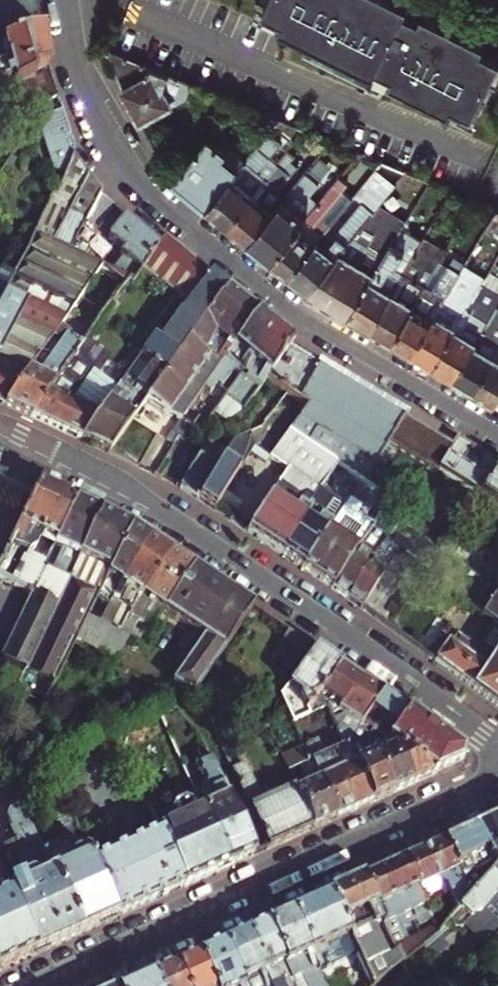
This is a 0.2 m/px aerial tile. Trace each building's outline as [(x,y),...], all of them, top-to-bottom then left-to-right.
[(37,0),(0,0),(0,28),(2,41),(42,32),(37,0)] [(291,0),(462,86),(465,80),(485,89),(496,67),(497,63),(497,56),(480,48),(483,42),(401,0),(291,0)] [(47,69),(42,32),(2,41),(0,42),(0,85),(11,81),(12,85),(31,78),(30,75),(47,69)] [(185,96),(190,84),(107,50),(121,87),(140,121),(185,96)] [(20,111),(57,98),(47,69),(30,75),(31,78),(12,85),(20,111)] [(465,80),(462,86),(487,98),(490,92),(485,89),(465,80)] [(205,205),(227,223),(276,162),(269,156),(279,144),(266,133),(244,159),(205,205)] [(173,178),(205,205),(244,159),(229,146),(226,150),(209,136),(173,178)] [(227,223),(247,240),(304,171),(290,159),(293,155),(287,150),(276,162),(227,223)] [(303,197),(305,196),(331,164),(318,153),(304,171),(247,240),(270,259),(305,216),(290,203),(293,199),(298,203),(303,197)] [(34,234),(52,243),(87,175),(73,156),(55,195),(52,194),(34,234)] [(307,290),(352,234),(359,225),(403,172),(378,162),(352,194),(361,201),(336,231),(336,236),(326,248),(315,240),(288,274),(307,290)] [(82,241),(75,238),(98,195),(100,191),(87,175),(52,243),(83,258),(88,249),(86,248),(80,245),(82,241)] [(328,224),(321,218),(344,190),(348,184),(338,176),(305,216),(270,259),(288,274),(315,240),(328,224)] [(321,218),(328,224),(351,196),(344,190),(321,218)] [(80,245),(86,248),(95,228),(116,209),(98,195),(75,238),(82,241),(80,245)] [(497,234),(497,211),(496,210),(486,227),(497,234)] [(133,282),(142,268),(159,244),(121,213),(107,235),(107,239),(121,250),(118,254),(119,254),(107,270),(133,282)] [(307,290),(347,314),(403,222),(396,218),(383,240),(359,225),(352,234),(307,290)] [(394,266),(402,271),(422,238),(414,233),(394,266)] [(0,358),(39,292),(71,311),(102,267),(83,258),(52,243),(34,234),(26,252),(13,275),(0,298),(0,358)] [(369,327),(390,340),(422,287),(424,284),(417,280),(439,244),(424,235),(422,238),(402,271),(369,327)] [(142,268),(184,302),(207,272),(164,236),(159,244),(142,268)] [(424,284),(433,270),(446,248),(439,244),(417,280),(424,284)] [(410,352),(431,365),(465,309),(456,303),(469,282),(468,281),(478,265),(467,258),(459,271),(410,352)] [(390,340),(410,352),(459,271),(447,264),(441,275),(431,292),(422,287),(390,340)] [(13,275),(2,269),(0,272),(0,298),(13,275)] [(422,287),(431,292),(441,275),(433,270),(424,284),(422,287)] [(453,378),(487,322),(497,306),(497,305),(497,277),(488,270),(478,287),(465,309),(431,365),(453,378)] [(148,394),(195,326),(227,288),(207,272),(184,302),(143,356),(151,363),(137,385),(148,394)] [(456,303),(465,309),(478,287),(469,282),(456,303)] [(219,366),(238,339),(257,313),(227,288),(195,326),(148,394),(146,397),(172,414),(212,361),(219,366)] [(28,371),(57,330),(71,311),(39,292),(0,358),(28,371)] [(473,390),(497,349),(497,338),(496,337),(497,333),(497,306),(487,322),(453,378),(473,390)] [(233,371),(239,376),(275,327),(257,313),(238,339),(219,366),(202,388),(209,393),(216,383),(221,387),(233,371)] [(256,390),(264,379),(287,348),(292,341),(275,327),(239,376),(256,390)] [(28,371),(37,375),(65,336),(57,330),(28,371)] [(4,404),(31,416),(82,346),(65,336),(37,375),(28,371),(21,381),(4,404)] [(80,439),(118,389),(98,374),(111,358),(86,340),(82,346),(31,416),(80,439)] [(387,443),(403,418),(287,348),(264,379),(285,393),(306,405),(287,432),(304,444),(336,464),(364,482),(374,465),(387,443)] [(497,396),(497,349),(473,390),(494,403),(497,396)] [(219,366),(212,361),(172,414),(173,415),(179,419),(202,388),(219,366)] [(4,404),(21,381),(0,372),(0,402),(4,404)] [(80,439),(108,452),(144,400),(131,389),(139,379),(130,373),(118,389),(80,439)] [(224,396),(242,410),(256,390),(239,376),(224,396)] [(387,443),(413,460),(430,434),(403,418),(387,443)] [(260,451),(269,458),(286,434),(277,428),(260,451)] [(306,510),(319,491),(336,464),(304,444),(287,432),(286,434),(269,458),(286,470),(247,532),(282,554),(305,520),(310,513),(306,510)] [(436,473),(437,470),(451,447),(430,434),(413,460),(436,473)] [(196,498),(213,509),(254,446),(239,436),(232,439),(215,466),(196,498)] [(484,454),(456,438),(451,447),(437,470),(497,508),(497,463),(484,454)] [(179,487),(196,498),(215,466),(197,456),(179,487)] [(380,493),(391,476),(374,465),(364,482),(380,493)] [(56,541),(76,500),(40,483),(0,562),(0,580),(31,595),(55,607),(68,581),(43,568),(42,570),(23,561),(29,548),(35,546),(41,534),(56,541)] [(302,568),(327,530),(343,506),(319,491),(306,510),(310,513),(314,506),(322,512),(318,518),(319,519),(315,526),(305,520),(282,554),(302,568)] [(43,568),(68,581),(100,512),(76,500),(56,541),(43,568)] [(302,568),(331,587),(364,537),(371,526),(372,525),(343,506),(327,530),(302,568)] [(76,641),(87,617),(131,527),(100,512),(68,581),(55,607),(26,670),(54,686),(76,641)] [(331,587),(346,597),(371,560),(380,547),(386,538),(383,534),(371,526),(364,537),(331,587)] [(121,581),(123,581),(151,540),(131,527),(87,617),(99,624),(109,605),(106,604),(109,599),(112,601),(121,581)] [(346,597),(361,607),(381,578),(396,555),(386,538),(380,547),(371,560),(346,597)] [(139,594),(142,596),(170,553),(151,540),(123,581),(121,581),(112,601),(121,606),(109,629),(117,633),(127,617),(129,615),(139,594)] [(151,628),(163,611),(192,567),(170,553),(142,596),(139,594),(129,615),(127,617),(117,633),(128,639),(139,621),(151,628)] [(381,578),(401,592),(417,569),(396,555),(381,578)] [(192,695),(194,691),(252,606),(192,567),(163,611),(203,637),(172,683),(192,695)] [(480,583),(473,592),(489,604),(481,615),(497,627),(497,596),(480,583)] [(14,694),(26,670),(55,607),(31,595),(0,658),(0,688),(14,694)] [(99,624),(109,629),(121,606),(112,601),(109,606),(109,605),(99,624)] [(128,639),(117,633),(109,629),(99,624),(87,617),(76,641),(115,663),(128,639)] [(270,656),(296,673),(314,648),(287,630),(270,656)] [(491,661),(455,636),(449,645),(446,643),(442,650),(434,661),(497,708),(497,650),(491,661)] [(434,661),(442,650),(428,639),(420,650),(434,661)] [(310,700),(321,694),(340,666),(314,648),(296,673),(287,685),(298,694),(305,708),(312,704),(310,700)] [(337,710),(341,708),(361,679),(340,666),(321,694),(310,700),(312,704),(305,708),(308,714),(326,705),(330,714),(337,710)] [(359,729),(363,722),(382,693),(361,679),(341,708),(337,710),(330,714),(337,729),(340,736),(345,734),(348,741),(352,739),(359,729)] [(386,725),(391,728),(403,709),(382,693),(363,722),(369,726),(380,734),(386,725)] [(460,763),(462,752),(403,709),(391,728),(386,725),(380,734),(388,740),(395,745),(433,775),(460,763)] [(359,729),(364,733),(369,726),(363,722),(359,729)] [(392,794),(413,784),(402,767),(398,769),(388,751),(374,741),(364,733),(359,729),(352,739),(371,759),(373,759),(392,794)] [(345,734),(340,736),(343,744),(348,741),(345,734)] [(388,751),(395,745),(388,740),(380,734),(374,741),(388,751)] [(370,803),(392,794),(373,759),(371,759),(352,739),(348,741),(343,744),(345,748),(370,803)] [(311,830),(338,818),(306,749),(303,744),(289,751),(280,755),(286,770),(298,764),(306,782),(307,782),(309,786),(295,792),(311,830)] [(338,818),(370,803),(345,748),(323,757),(317,744),(306,749),(338,818)] [(413,784),(433,775),(395,745),(388,751),(398,769),(402,767),(413,784)] [(229,867),(253,856),(202,746),(188,752),(206,790),(195,795),(197,798),(229,867)] [(269,849),(311,830),(295,792),(294,789),(259,804),(257,799),(260,797),(245,764),(233,769),(269,849)] [(183,888),(229,867),(197,798),(171,809),(168,814),(172,823),(157,830),(158,832),(183,888)] [(33,955),(80,934),(43,855),(19,805),(7,811),(4,818),(14,840),(6,844),(11,854),(4,857),(19,891),(7,896),(33,955)] [(80,934),(115,919),(90,863),(65,808),(59,810),(61,816),(57,818),(56,825),(64,845),(43,855),(80,934)] [(469,902),(497,870),(497,817),(442,843),(469,902)] [(115,919),(183,888),(158,832),(90,863),(115,919)] [(457,915),(469,902),(442,843),(404,860),(423,901),(441,893),(444,899),(449,897),(457,915)] [(425,906),(423,901),(404,860),(392,865),(413,912),(425,906)] [(412,913),(413,912),(392,865),(363,879),(383,924),(397,953),(402,965),(427,945),(422,935),(407,941),(398,919),(412,913)] [(469,902),(457,915),(448,925),(455,931),(460,930),(474,915),(478,916),(491,902),(490,898),(497,889),(497,890),(497,870),(469,902)] [(383,924),(363,879),(328,895),(347,938),(369,985),(375,985),(402,965),(397,953),(386,958),(373,928),(383,924)] [(33,955),(7,896),(0,882),(0,970),(33,955)] [(324,948),(347,938),(328,895),(291,911),(318,973),(326,969),(321,959),(327,956),(324,948)] [(415,920),(429,914),(425,906),(413,912),(412,913),(415,920)] [(318,973),(291,911),(265,923),(289,976),(291,980),(300,976),(305,985),(323,985),(318,973)] [(289,976),(265,923),(245,932),(270,985),(284,985),(282,979),(289,976)] [(422,935),(427,945),(439,935),(435,928),(422,935)] [(245,932),(222,943),(241,985),(270,985),(245,932)] [(222,943),(197,954),(211,985),(241,985),(222,943)] [(197,954),(174,964),(184,985),(211,985),(197,954)] [(174,964),(151,975),(156,985),(184,985),(174,964)] [(151,975),(126,985),(156,985),(151,975)] [(294,985),(291,980),(289,976),(282,979),(284,985),(293,985),(294,985)]
